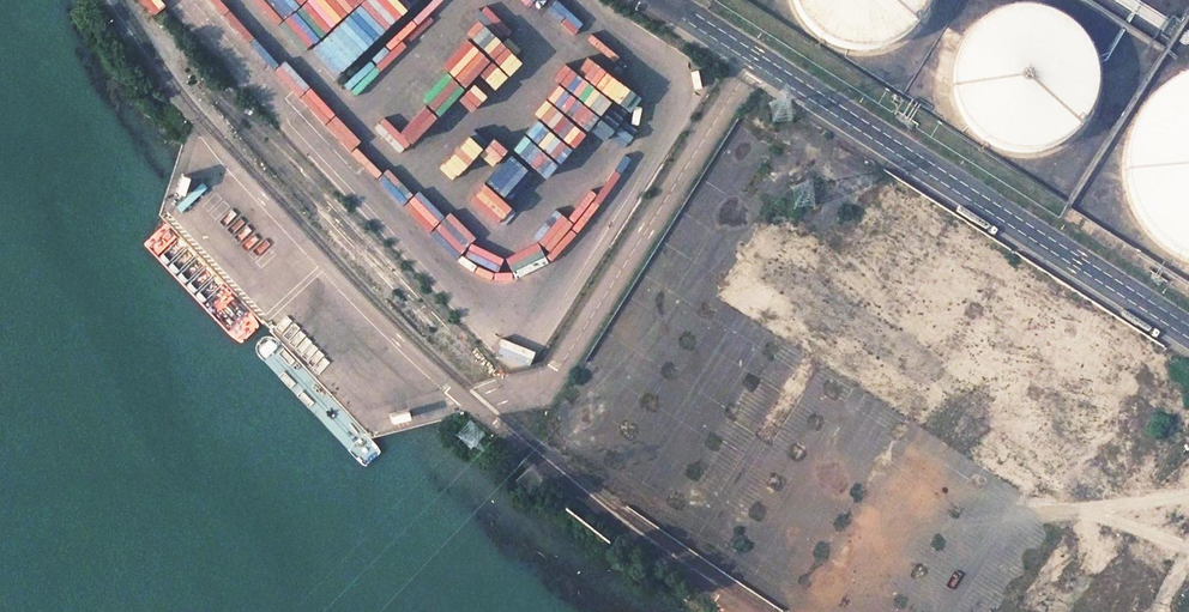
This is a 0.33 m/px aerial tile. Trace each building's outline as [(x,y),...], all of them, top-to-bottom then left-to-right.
[(802,18),(816,33),(834,44),(853,49),(874,49),(893,43),(910,31),(923,16),(930,0),(793,0),(802,18)] [(1036,11),(1015,11),(996,16),(980,26),(966,40),(958,57),(954,76),(955,95),(961,114),(972,130),(987,142),(1005,150),(1024,153),(1045,150),(1065,141),(1081,126),(1092,108),(1096,87),(1095,66),(1087,46),(1074,29),(1057,17),(1036,11)] [(1187,76),(1163,91),(1144,112),(1131,138),(1127,166),(1131,194),(1143,220),(1162,241),(1186,256),(1188,257),(1188,76),(1187,76)]
